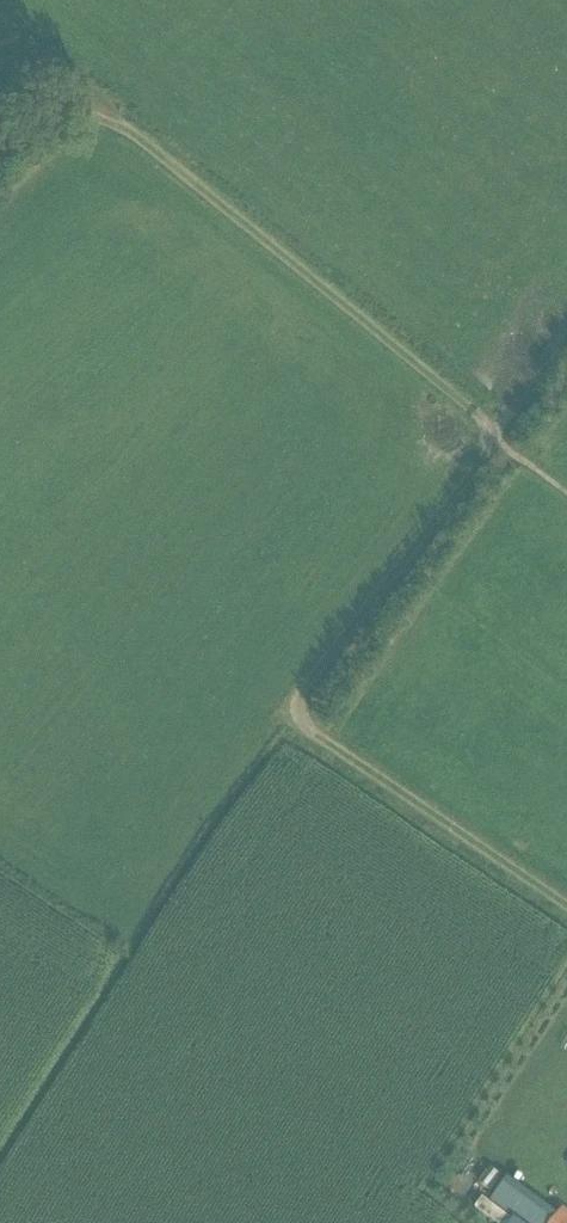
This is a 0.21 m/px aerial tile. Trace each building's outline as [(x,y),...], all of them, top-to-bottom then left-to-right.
[(564,1209),(556,1220),(514,1191),(500,1209),(519,1222),(566,1222),(566,1211),(564,1209)]
